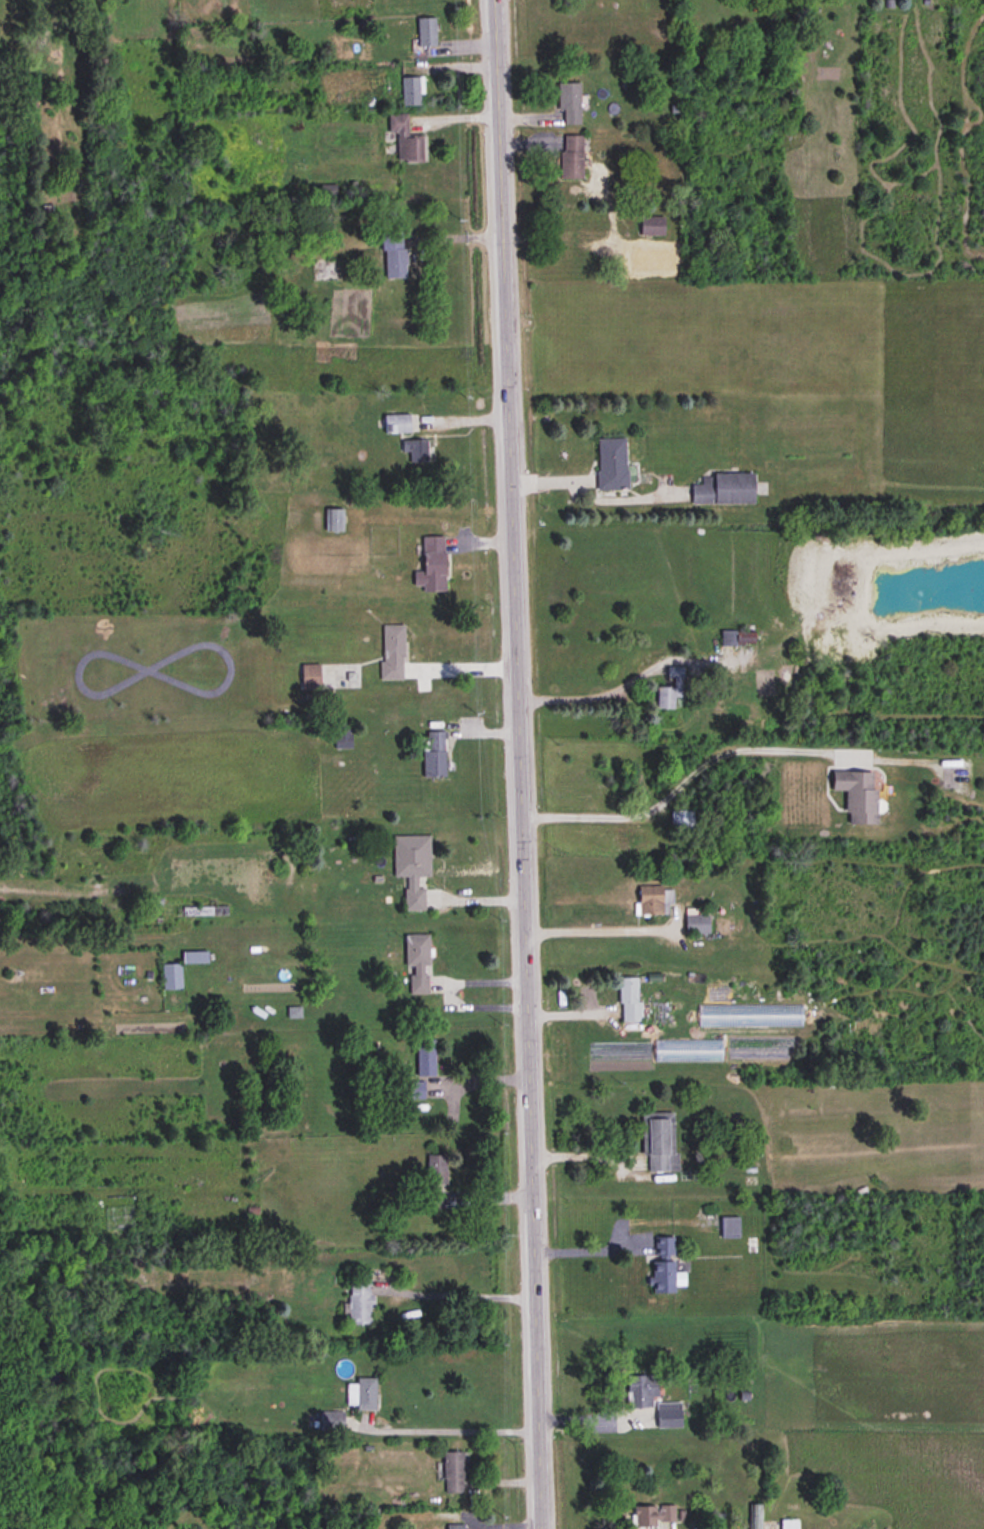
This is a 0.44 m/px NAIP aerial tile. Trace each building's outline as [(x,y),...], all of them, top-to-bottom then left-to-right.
[(436,17),(418,17),(418,47),(436,47),(436,17)] [(422,76),(402,76),(402,105),(422,105),(422,76)] [(560,83),(560,125),(580,125),(580,83),(560,83)] [(407,114),(389,114),(389,133),(398,133),(398,162),(422,162),(422,135),(407,135),(407,114)] [(561,182),(582,182),(582,136),(561,136),(561,182)] [(322,197),(334,197),(335,187),(322,186),(322,197)] [(664,218),(640,218),(640,236),(664,236),(664,218)] [(385,249),(385,279),(406,279),(406,249),(385,249)] [(384,433),(411,433),(411,415),(384,415),(384,433)] [(597,439),(598,490),(627,490),(626,438),(597,439)] [(410,451),(410,462),(428,461),(427,440),(404,441),(404,452),(410,451)] [(753,474),(702,474),(702,485),(692,485),(692,503),(753,503),(753,474)] [(326,532),(343,532),(343,509),(326,509),(326,532)] [(444,537),(422,537),(422,572),(414,572),(414,591),(444,591),(444,537)] [(403,626),(381,626),(381,681),(403,681),(403,626)] [(722,631),(722,645),(754,645),(754,631),(722,631)] [(301,665),(301,691),(319,691),(319,665),(301,665)] [(675,697),(683,697),(684,667),(671,667),(670,687),(658,686),(657,709),(675,709),(675,697)] [(335,750),(351,750),(351,726),(335,726),(335,750)] [(445,778),(444,732),(424,732),(424,778),(445,778)] [(846,825),(875,825),(875,773),(831,772),(831,791),(847,792),(846,825)] [(694,811),(670,811),(670,829),(694,829),(694,811)] [(430,877),(430,837),(393,836),(393,877),(406,877),(406,911),(425,912),(425,889),(418,889),(418,877),(430,877)] [(672,887),(638,887),(638,915),(672,915),(672,887)] [(708,909),(685,909),(685,935),(708,935),(708,909)] [(405,967),(410,967),(411,995),(428,995),(428,935),(405,935),(405,967)] [(208,963),(208,952),(183,952),(183,963),(208,963)] [(162,989),(181,989),(181,963),(162,963),(162,989)] [(620,978),(620,1022),(639,1022),(639,978),(620,978)] [(301,1008),(288,1008),(288,1018),(301,1018),(301,1008)] [(435,1076),(435,1040),(417,1040),(417,1076),(435,1076)] [(406,1099),(425,1099),(425,1082),(406,1082),(406,1099)] [(646,1173),(676,1172),(675,1114),(645,1115),(646,1173)] [(447,1185),(447,1155),(427,1155),(427,1185),(447,1185)] [(724,1221),(724,1238),(738,1238),(738,1221),(724,1221)] [(656,1258),(673,1258),(673,1239),(656,1239),(656,1258)] [(674,1263),(653,1263),(653,1294),(675,1294),(675,1287),(684,1287),(684,1274),(674,1274),(674,1263)] [(348,1325),(373,1325),(373,1280),(348,1280),(348,1325)] [(680,1403),(658,1404),(657,1375),(627,1376),(628,1408),(656,1407),(657,1428),(681,1427),(680,1403)] [(376,1378),(356,1378),(356,1385),(347,1385),(347,1406),(356,1406),(356,1411),(376,1411),(376,1378)] [(343,1430),(343,1412),(321,1412),(321,1430),(343,1430)] [(444,1452),(444,1493),(466,1493),(466,1452),(444,1452)] [(675,1507),(633,1507),(633,1528),(656,1528),(656,1522),(675,1522),(675,1507)] [(798,1520),(781,1520),(781,1528),(798,1528),(798,1520)]
